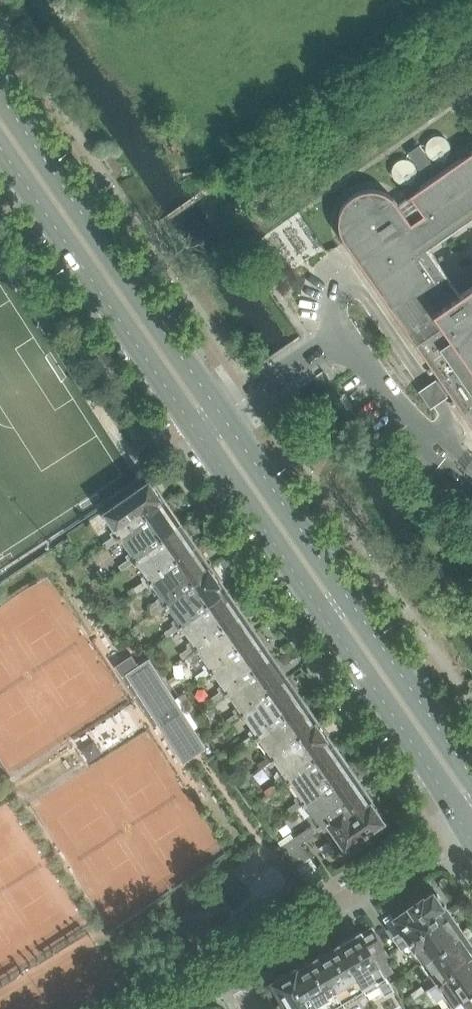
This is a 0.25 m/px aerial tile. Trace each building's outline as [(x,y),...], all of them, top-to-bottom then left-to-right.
[(341,208),(340,211),(340,213),(339,215),(339,217),(338,219),(338,222),(338,224),(339,226),(339,228),(340,231),(340,233),(341,235),(342,237),(343,239),(344,241),(353,254),(429,362),(439,377),(450,393),(461,408),(471,424),(471,294),(465,299),(430,248),(471,218),(471,152),(462,159),(419,188),(406,197),(407,198),(398,204),(397,203),(396,201),(395,200),(393,198),(391,197),(389,195),(388,194),(386,193),(384,192),(381,191),(379,191),(377,190),(375,190),(372,189),(370,189),(368,190),(366,190),(363,190),(361,191),(359,192),(357,193),(355,194),(353,195),(351,196),(349,198),(348,199),(346,201),(345,203),(343,204),(342,206),(341,208)] [(401,459),(407,455),(400,446),(394,450),(401,459)] [(145,514),(163,501),(158,494),(158,491),(154,484),(150,482),(148,480),(103,511),(116,530),(110,534),(112,538),(106,543),(108,546),(121,537),(121,536),(147,518),(145,514)] [(159,536),(178,523),(172,514),(172,511),(167,504),(164,503),(163,501),(145,514),(147,518),(121,536),(121,537),(132,552),(126,557),(128,560),(121,565),(123,568),(136,559),(135,557),(162,539),(159,536)] [(177,561),(175,558),(193,545),(187,536),(188,533),(183,526),(179,525),(178,523),(159,536),(162,539),(135,557),(136,559),(147,574),(141,578),(143,582),(128,592),(130,595),(139,590),(151,581),(151,580),(177,561)] [(190,580),(209,567),(202,558),(203,555),(198,548),(195,547),(193,545),(175,558),(177,561),(151,580),(151,581),(162,596),(156,601),(159,604),(152,609),(154,612),(167,603),(166,601),(193,583),(190,580)] [(206,602),(224,589),(218,580),(218,577),(213,570),(210,569),(209,567),(190,580),(193,583),(166,601),(167,603),(178,619),(172,623),(174,627),(167,631),(170,634),(183,625),(181,624),(208,605),(206,602)] [(221,624),(239,611),(233,602),(233,599),(228,592),(225,591),(224,589),(206,602),(208,605),(181,624),(183,625),(193,640),(187,644),(189,648),(183,653),(185,656),(198,647),(197,646),(223,628),(221,624)] [(236,646),(254,633),(248,624),(248,621),(244,614),(240,613),(239,611),(221,624),(223,628),(197,646),(198,647),(208,662),(202,667),(204,671),(198,675),(200,678),(213,669),(212,667),(238,649),(236,646)] [(251,668),(269,655),(264,647),(264,643),(259,636),(256,635),(254,633),(236,646),(238,649),(212,667),(213,669),(224,685),(218,690),(220,693),(214,698),(216,701),(229,692),(228,690),(254,672),(251,668)] [(267,691),(286,679),(279,669),(279,665),(274,658),(271,657),(269,655),(251,668),(254,672),(228,690),(229,692),(240,707),(233,712),(236,715),(229,720),(231,723),(244,714),(244,713),(270,695),(267,691)] [(206,747),(149,657),(125,673),(183,763),(206,747)] [(283,713),(301,700),(294,691),(295,687),(290,680),(286,680),(286,679),(267,691),(270,695),(244,713),(244,714),(255,729),(249,734),(251,738),(244,742),(246,745),(260,736),(259,735),(285,716),(283,713)] [(298,736),(316,723),(310,713),(310,710),(305,703),(302,702),(301,700),(283,713),(285,716),(259,735),(260,736),(271,752),(264,756),(266,759),(260,764),(262,767),(275,758),(274,757),(300,739),(298,736)] [(313,758),(332,745),(325,735),(325,732),(320,725),(317,724),(316,723),(298,736),(300,739),(274,757),(275,758),(280,766),(274,775),(279,783),(275,786),(277,789),(290,780),(289,778),(315,760),(313,758)] [(328,780),(347,767),(340,757),(341,754),(336,747),(332,746),(332,745),(313,758),(315,760),(289,778),(290,780),(300,794),(294,799),(296,802),(290,808),(292,810),(305,801),(330,783),(328,780)] [(346,806),(344,802),(362,789),(356,779),(356,776),(351,769),(348,768),(347,767),(328,780),(330,783),(305,801),(313,813),(307,818),(312,826),(295,837),(300,844),(323,828),(319,824),(346,806)] [(387,828),(382,820),(383,819),(381,816),(381,812),(376,806),(373,805),(362,789),(344,802),(346,806),(319,824),(323,828),(329,837),(333,835),(341,846),(345,844),(346,845),(351,842),(354,846),(368,836),(370,839),(387,828)] [(309,857),(300,844),(295,837),(294,838),(283,845),(311,886),(323,878),(309,857)] [(407,902),(391,913),(402,930),(394,935),(401,944),(448,912),(442,902),(441,899),(438,894),(435,892),(433,890),(410,906),(407,902)] [(448,912),(401,944),(407,954),(411,951),(420,963),(463,933),(462,931),(462,928),(458,923),(455,922),(448,912)] [(385,950),(373,928),(362,934),(360,935),(373,957),(385,950)] [(420,963),(428,975),(424,978),(430,987),(471,958),(471,946),(471,945),(471,941),(467,936),(464,935),(463,933),(420,963)] [(393,991),(385,977),(373,957),(360,935),(351,940),(347,939),(341,943),(341,946),(340,946),(366,993),(379,985),(385,996),(393,991)] [(366,993),(340,946),(329,953),(326,951),(320,955),(319,958),(318,959),(345,1005),(366,993)] [(385,950),(373,957),(385,977),(394,971),(387,961),(391,959),(388,953),(385,949),(385,950)] [(430,987),(437,997),(441,994),(449,1005),(471,990),(471,958),(430,987)] [(318,959),(308,965),(304,964),(296,969),(297,969),(295,971),(317,1008),(339,1008),(345,1005),(318,959)] [(295,971),(289,974),(286,973),(276,978),(275,982),(274,983),(289,1008),(317,1008),(295,971)] [(421,986),(410,993),(414,998),(424,991),(421,986)] [(449,1005),(452,1008),(471,1008),(471,990),(449,1005)] [(424,991),(414,998),(417,1003),(427,996),(424,991)]
